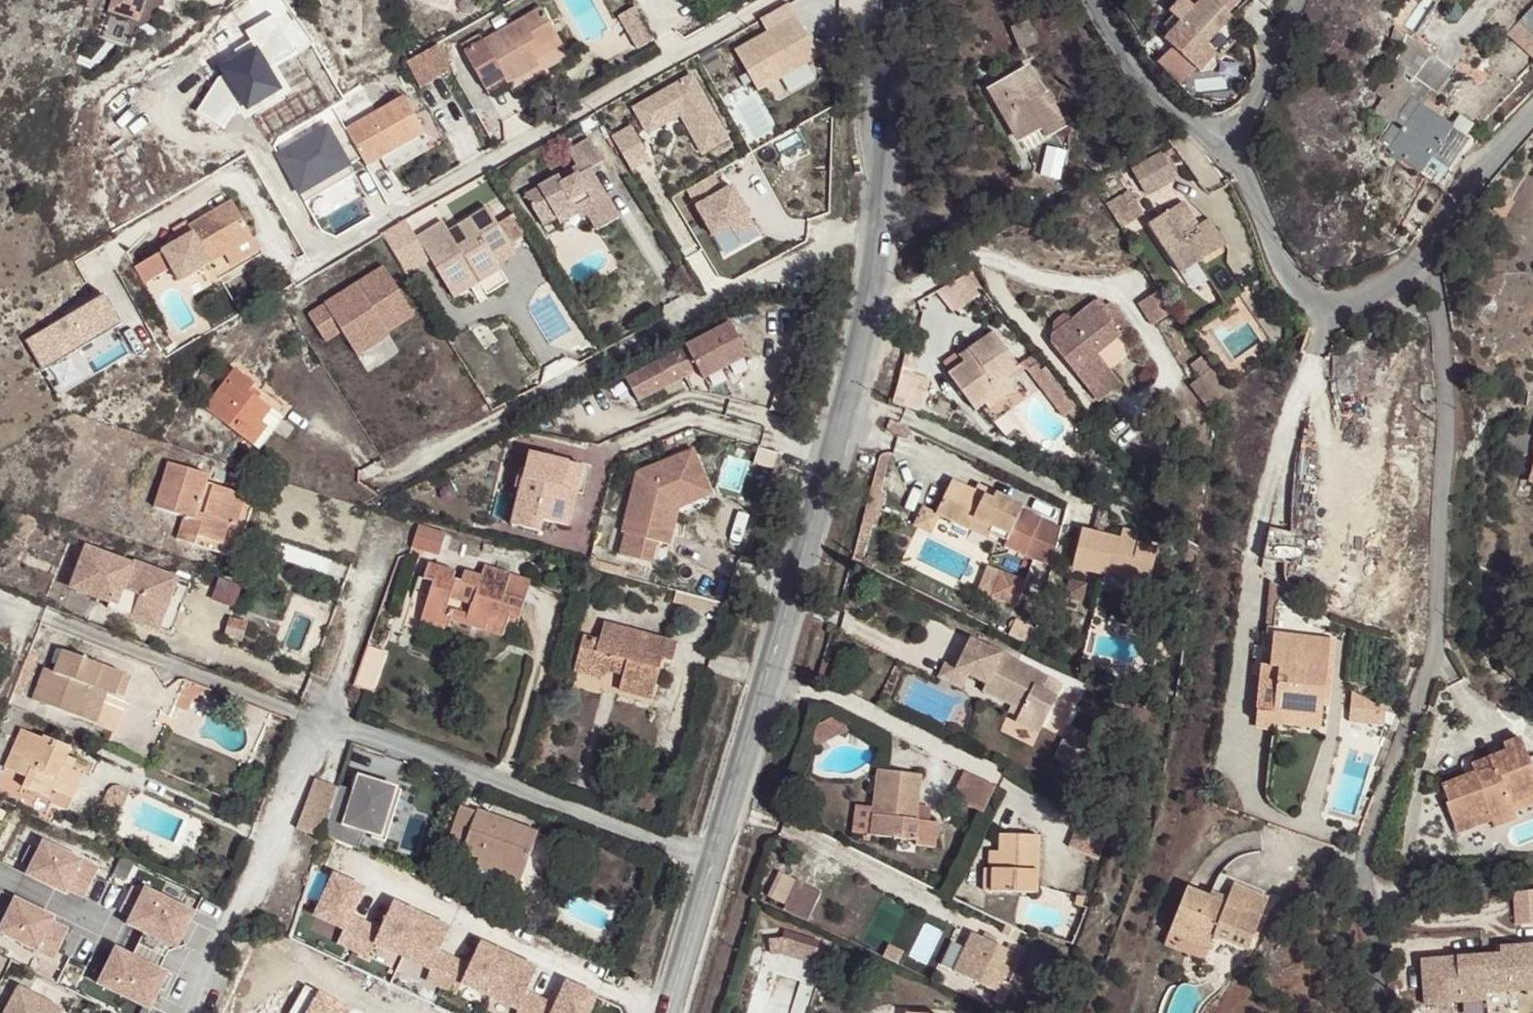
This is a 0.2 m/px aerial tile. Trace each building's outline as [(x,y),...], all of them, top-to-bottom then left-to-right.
[(106,10),(137,20),(144,0),(109,0),(106,10)] [(1196,69),(1213,51),(1206,45),(1232,17),(1227,12),(1238,0),(1200,0),(1188,13),(1178,4),(1165,18),(1175,27),(1164,40),(1196,69)] [(756,18),(763,32),(731,48),(754,93),(818,59),(787,2),(756,18)] [(654,40),(634,7),(620,16),(639,49),(654,40)] [(1512,29),(1532,51),(1532,7),(1512,29)] [(559,37),(542,8),(465,52),(464,52),(486,89),(505,79),(508,84),(539,66),(535,59),(531,53),(559,37)] [(278,15),(243,29),(258,66),(293,51),(278,15)] [(1402,46),(1406,37),(1394,29),(1389,44),(1402,46)] [(483,41),(479,34),(461,44),(465,52),(483,41)] [(559,37),(531,53),(535,59),(562,44),(559,37)] [(1450,172),(1471,141),(1425,110),(1433,99),(1429,97),(1449,67),(1406,37),(1402,46),(1407,50),(1376,94),(1385,100),(1375,114),(1394,127),(1383,143),(1423,171),(1431,160),(1450,172)] [(420,88),(452,70),(437,44),(406,62),(420,88)] [(248,47),(208,64),(219,89),(193,100),(204,126),(270,98),(248,47)] [(988,90),(1018,142),(1042,128),(1047,136),(1066,125),(1047,94),(1041,98),(1024,69),(988,90)] [(697,74),(630,101),(643,134),(681,119),(696,155),(725,143),(697,74)] [(425,135),(404,97),(334,136),(326,141),(335,161),(357,149),(367,167),(382,159),(425,135)] [(336,116),(332,108),(315,119),(326,141),(334,136),(331,130),(336,116)] [(608,137),(629,171),(651,158),(630,124),(608,137)] [(425,135),(382,159),(389,172),(433,147),(425,135)] [(604,192),(591,169),(603,162),(589,139),(568,151),(580,173),(563,183),(559,176),(525,195),(541,222),(555,214),(557,218),(585,202),(600,229),(619,218),(604,192)] [(1454,176),(1475,144),(1471,141),(1450,172),(1454,176)] [(367,167),(357,149),(335,161),(344,180),(367,167)] [(1147,195),(1176,178),(1162,153),(1133,170),(1147,195)] [(726,182),(686,205),(705,239),(723,229),(735,248),(757,236),(726,182)] [(1105,202),(1118,228),(1141,217),(1128,191),(1105,202)] [(263,254),(231,200),(189,225),(187,222),(173,230),(180,241),(162,251),(172,267),(180,281),(197,271),(207,287),(263,254)] [(600,229),(585,202),(576,207),(583,218),(588,215),(597,231),(600,229)] [(1148,225),(1181,274),(1214,252),(1197,226),(1199,224),(1184,202),(1148,225)] [(579,213),(576,207),(557,218),(560,224),(579,213)] [(500,229),(487,208),(449,232),(442,222),(417,238),(430,259),(447,285),(471,270),(479,282),(500,269),(495,262),(514,250),(500,229)] [(555,214),(541,222),(543,227),(557,218),(555,214)] [(1197,226),(1214,252),(1227,244),(1209,217),(1199,224),(1197,226)] [(500,229),(514,250),(530,240),(517,218),(500,229)] [(380,234),(406,274),(430,259),(417,238),(405,219),(380,234)] [(172,267),(162,251),(134,267),(144,283),(172,267)] [(384,267),(308,314),(326,342),(342,331),(358,356),(390,335),(387,332),(415,315),(384,267)] [(479,282),(471,270),(447,285),(456,298),(479,282)] [(972,296),(982,289),(971,272),(960,278),(972,296)] [(102,291),(22,339),(40,370),(120,322),(102,291)] [(1152,294),(1139,300),(1151,323),(1164,316),(1152,294)] [(1054,345),(1099,402),(1121,385),(1109,369),(1096,353),(1121,334),(1095,302),(1054,334),(1054,345)] [(708,381),(752,357),(734,325),(661,365),(675,388),(690,380),(688,375),(683,366),(696,359),(701,368),(708,381)] [(948,373),(975,410),(985,402),(1002,390),(998,384),(1009,376),(1020,368),(993,331),(969,349),(972,355),(963,362),(948,373)] [(1133,350),(1121,334),(1096,353),(1109,369),(1133,350)] [(972,355),(969,349),(959,356),(963,362),(972,355)] [(963,362),(959,356),(956,352),(941,363),(948,373),(963,362)] [(1077,406),(1036,354),(1024,364),(1065,416),(1077,406)] [(1201,377),(1213,368),(1202,354),(1190,363),(1201,377)] [(688,375),(701,368),(696,359),(683,366),(688,375)] [(1211,404),(1231,389),(1215,366),(1213,368),(1201,377),(1191,384),(1208,406),(1211,404)] [(276,413),(249,392),(256,384),(235,369),(205,409),(252,444),(276,413)] [(1002,390),(985,402),(992,411),(1020,391),(1009,376),(998,384),(1002,390)] [(282,417),(276,413),(252,444),(258,449),(282,417)] [(697,451),(653,468),(659,483),(651,492),(636,488),(623,532),(626,533),(620,555),(652,563),(657,542),(660,543),(670,507),(666,499),(674,494),(676,498),(710,485),(697,451)] [(583,466),(530,453),(525,472),(521,471),(517,488),(521,489),(512,525),(539,531),(542,520),(562,525),(570,491),(577,493),(583,466)] [(254,467),(228,457),(226,464),(252,474),(254,467)] [(245,496),(212,486),(211,489),(205,488),(206,484),(209,476),(169,463),(155,508),(185,517),(178,539),(195,544),(198,536),(230,546),(245,496)] [(659,483),(653,468),(640,473),(636,488),(651,492),(659,483)] [(951,480),(935,514),(939,515),(958,524),(963,514),(993,528),(991,533),(1006,540),(1003,545),(1020,554),(1035,521),(1020,514),(1024,506),(996,493),(992,499),(974,490),(951,480)] [(978,484),(974,490),(992,499),(996,493),(978,484)] [(680,508),(714,496),(710,485),(676,498),(674,494),(666,499),(670,507),(660,543),(670,546),(680,508)] [(569,527),(577,493),(570,491),(562,525),(569,527)] [(230,546),(198,536),(195,544),(237,557),(254,498),(245,496),(230,546)] [(915,525),(930,533),(939,515),(935,514),(923,507),(915,525)] [(963,514),(958,524),(988,538),(991,533),(993,528),(963,514)] [(1059,532),(1035,521),(1020,554),(1050,568),(1059,532)] [(452,531),(421,522),(413,546),(444,554),(452,531)] [(1290,532),(1270,527),(1262,560),(1285,562),(1290,532)] [(1084,528),(1074,568),(1101,574),(1102,571),(1118,575),(1137,579),(1145,543),(1084,528)] [(1196,564),(1199,544),(1192,541),(1185,537),(1181,562),(1196,564)] [(176,579),(134,564),(133,565),(87,547),(72,587),(94,595),(97,585),(114,591),(111,601),(108,608),(159,627),(176,579)] [(510,574),(485,566),(482,576),(465,571),(462,582),(453,579),(455,571),(429,563),(424,579),(433,582),(421,622),(447,630),(450,620),(453,609),(456,599),(470,603),(467,613),(466,619),(486,625),(484,630),(503,635),(509,616),(519,619),(524,603),(503,597),(510,574)] [(992,595),(1016,604),(1025,581),(1001,571),(992,595)] [(1102,571),(1101,574),(1100,579),(1117,583),(1118,575),(1102,571)] [(531,580),(510,574),(503,597),(524,603),(531,580)] [(173,632),(190,585),(176,579),(159,627),(173,632)] [(114,591),(97,585),(94,595),(111,601),(114,591)] [(1296,616),(1317,627),(1329,603),(1308,593),(1296,616)] [(466,619),(467,613),(453,609),(450,620),(484,630),(486,625),(466,619)] [(1309,714),(1347,642),(1317,627),(1296,616),(1280,646),(1273,643),(1247,692),(1262,700),(1266,691),(1309,714)] [(677,643),(604,623),(599,640),(583,636),(576,662),(607,670),(611,656),(620,659),(618,665),(625,667),(623,675),(619,690),(652,699),(662,659),(672,662),(677,643)] [(1017,723),(1039,733),(1056,697),(1040,689),(1046,676),(971,639),(957,669),(967,674),(988,683),(985,689),(1014,703),(1024,708),(1020,715),(1017,723)] [(367,646),(353,686),(373,693),(387,653),(367,646)] [(123,673),(64,651),(56,672),(45,668),(32,701),(95,723),(102,704),(82,697),(86,685),(106,693),(114,696),(123,673)] [(26,683),(37,654),(30,652),(19,680),(26,683)] [(618,665),(620,659),(611,656),(607,670),(576,662),(574,670),(603,678),(610,671),(623,675),(625,667),(618,665)] [(967,674),(957,669),(946,663),(939,678),(960,688),(967,674)] [(122,698),(130,676),(123,673),(114,696),(122,698)] [(1040,689),(1056,697),(1063,684),(1046,676),(1040,689)] [(26,683),(19,680),(14,693),(21,695),(26,683)] [(206,688),(185,680),(179,694),(190,699),(206,688)] [(106,693),(86,685),(82,697),(102,704),(106,693)] [(1305,723),(1309,714),(1266,691),(1262,700),(1305,723)] [(1378,724),(1385,712),(1352,693),(1336,716),(1378,724)] [(190,699),(179,694),(174,707),(185,710),(190,699)] [(1024,708),(1014,703),(1010,711),(1020,715),(1024,708)] [(843,723),(834,718),(816,727),(814,737),(818,746),(847,731),(843,723)] [(1069,765),(1085,734),(1070,727),(1055,758),(1069,765)] [(71,747),(45,736),(44,739),(22,729),(6,768),(28,778),(24,787),(49,799),(52,791),(73,800),(84,775),(71,770),(63,766),(67,757),(71,747)] [(1086,773),(1101,742),(1085,734),(1069,765),(1086,773)] [(1521,739),(1504,746),(1506,752),(1488,759),(1491,767),(1475,773),(1442,786),(1449,805),(1460,800),(1467,820),(1488,812),(1491,822),(1510,814),(1506,805),(1524,798),(1532,794),(1532,770),(1521,739)] [(76,761),(67,757),(63,766),(71,770),(76,761)] [(1472,766),(1475,773),(1491,767),(1488,759),(1472,766)] [(871,834),(915,841),(914,846),(934,848),(938,823),(929,822),(915,820),(917,805),(921,776),(880,770),(875,808),(871,834)] [(984,812),(996,787),(964,771),(953,797),(984,812)] [(357,847),(362,834),(382,841),(399,789),(351,773),(329,837),(357,847)] [(336,788),(314,781),(297,830),(319,837),(336,791),(336,788)] [(130,791),(118,786),(117,786),(116,786),(114,786),(112,787),(110,787),(109,789),(108,790),(108,791),(99,811),(117,819),(130,791)] [(1506,805),(1510,814),(1528,807),(1524,798),(1506,805)] [(1458,834),(1491,822),(1488,812),(1467,820),(1460,800),(1449,805),(1447,805),(1458,834)] [(931,807),(917,805),(915,820),(929,822),(931,807)] [(853,832),(871,834),(875,808),(857,806),(853,832)] [(538,833),(462,807),(448,846),(479,858),(501,866),(498,875),(498,876),(520,884),(538,833)] [(1510,814),(1491,822),(1494,828),(1512,821),(1510,814)] [(1079,822),(1069,847),(1099,858),(1109,833),(1079,822)] [(1038,836),(1001,835),(1001,852),(1000,869),(990,869),(986,868),(986,891),(1037,892),(1038,836)] [(18,874),(82,902),(98,865),(35,837),(18,874)] [(1000,869),(1001,852),(990,851),(990,869),(1000,869)] [(501,866),(479,858),(476,866),(498,875),(501,866)] [(388,890),(353,879),(351,884),(344,882),(345,879),(341,878),(341,875),(313,866),(301,902),(307,904),(329,911),(334,894),(346,898),(335,930),(375,943),(382,923),(377,921),(388,890)] [(520,884),(498,876),(495,884),(517,892),(520,884)] [(797,880),(783,909),(808,921),(822,892),(797,880)] [(1188,888),(1173,926),(1211,941),(1213,936),(1248,950),(1268,899),(1233,885),(1228,898),(1226,903),(1211,897),(1188,888)] [(116,931),(170,949),(185,905),(130,888),(116,931)] [(1532,923),(1532,890),(1518,891),(1520,924),(1532,923)] [(1213,892),(1211,897),(1226,903),(1228,898),(1213,892)] [(70,924),(7,895),(0,910),(0,937),(53,961),(70,924)] [(303,916),(307,904),(301,902),(297,914),(303,916)] [(1203,959),(1211,941),(1173,926),(1165,944),(1203,959)] [(1008,950),(973,932),(954,971),(998,992),(1010,968),(1002,964),(1008,950)] [(818,949),(785,938),(768,941),(770,954),(781,953),(813,963),(818,949)] [(1485,995),(1532,991),(1532,944),(1500,947),(1501,953),(1481,955),(1485,995)] [(104,946),(87,987),(142,1011),(160,970),(104,946)] [(300,971),(310,954),(305,951),(295,968),(300,971)] [(1485,995),(1481,955),(1420,960),(1424,1005),(1485,1000),(1485,995)] [(578,976),(569,972),(563,985),(572,989),(578,976)] [(37,1000),(39,997),(19,987),(5,1012),(57,1012),(58,1012),(37,1000)] [(308,987),(293,1012),(343,1012),(346,1009),(308,987)] [(39,997),(37,1000),(58,1012),(57,1012),(63,1012),(64,1011),(39,997)]
